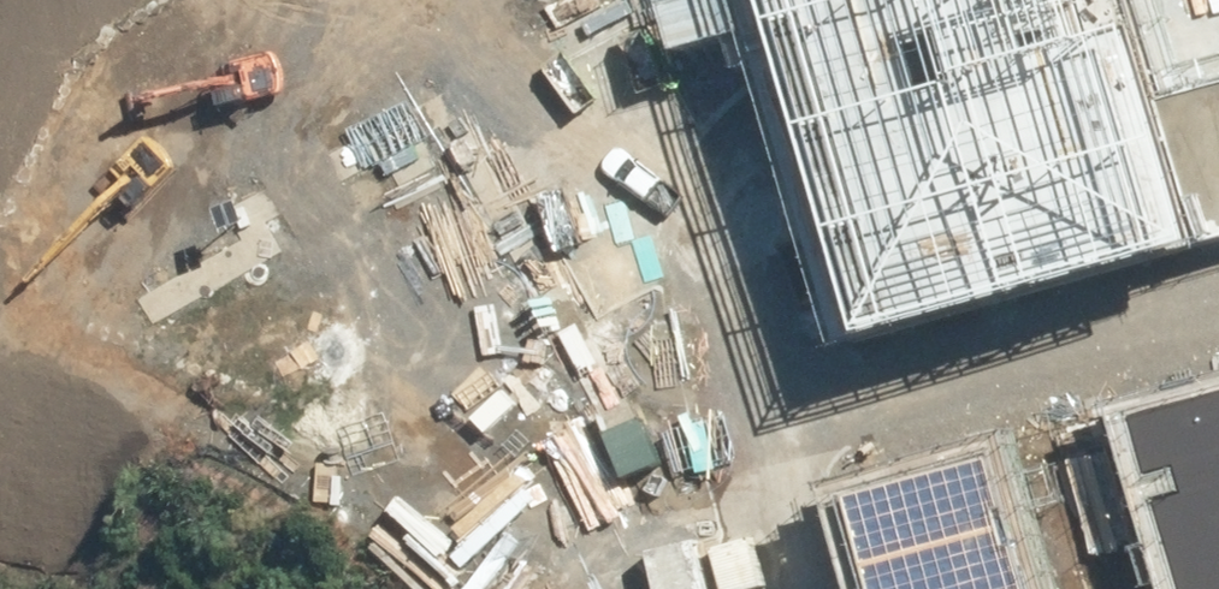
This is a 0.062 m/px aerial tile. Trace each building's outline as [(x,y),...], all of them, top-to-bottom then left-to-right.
[(287,11),(298,34),(357,148),(421,116),(362,0),(309,0),(287,11)] [(550,51),(614,20),(604,0),(524,0),(550,51)] [(614,20),(655,0),(604,0),(614,20)] [(887,297),(1194,212),(1197,222),(1218,216),(1218,0),(803,0),(887,297)] [(287,11),(222,44),(292,181),(357,148),(298,34),(287,11)] [(222,44),(158,77),(167,93),(228,214),(292,181),(222,44)] [(167,93),(102,124),(173,263),(236,230),(228,214),(167,93)] [(102,124),(36,158),(106,297),(173,263),(102,124)] [(351,252),(384,316),(453,282),(522,248),(490,183),(351,252)] [(384,316),(416,381),(554,312),(522,248),(453,282),(384,316)] [(416,381),(448,445),(587,376),(554,312),(416,381)] [(448,445),(481,509),(619,441),(587,376),(448,445)] [(1135,510),(1218,488),(1218,413),(1116,441),(1135,510)] [(856,502),(875,572),(1024,532),(1006,462),(856,502)] [(1154,579),(1218,562),(1218,488),(1135,510),(1154,579)] [(880,588),(1040,588),(1024,532),(875,572),(880,588)] [(1156,588),(1218,588),(1218,562),(1154,579),(1156,588)]
